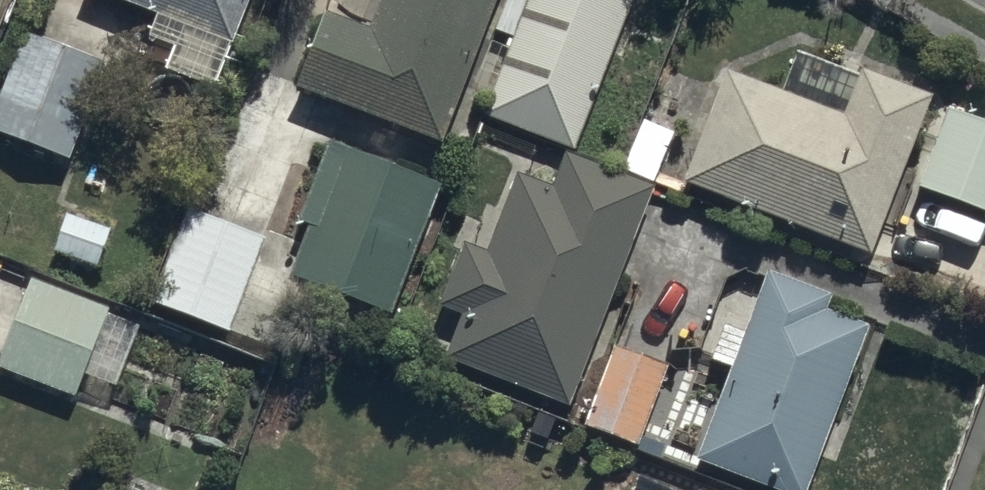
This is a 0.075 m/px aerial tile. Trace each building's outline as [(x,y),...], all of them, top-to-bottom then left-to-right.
[(231,43),(248,0),(122,0),(231,43)] [(431,147),(491,0),(377,0),(369,19),(329,3),(293,91),(431,147)] [(571,146),(631,0),(529,0),(484,110),(571,146)] [(0,82),(0,131),(71,158),(108,60),(21,27),(0,82)] [(727,70),(685,182),(872,252),(932,91),(861,65),(843,114),(727,70)] [(922,189),(984,211),(984,121),(950,109),(922,189)] [(287,276),(391,315),(440,185),(336,146),(287,276)] [(447,361),(569,405),(654,187),(564,153),(552,185),(516,172),(485,252),(462,243),(437,305),(464,316),(447,361)] [(151,302),(228,332),(266,236),(189,206),(151,302)] [(777,489),(801,489),(870,312),(768,273),(696,459),(777,489)] [(0,355),(0,365),(75,394),(107,310),(28,280),(0,355)] [(636,445),(665,362),(607,342),(578,425),(636,445)]
